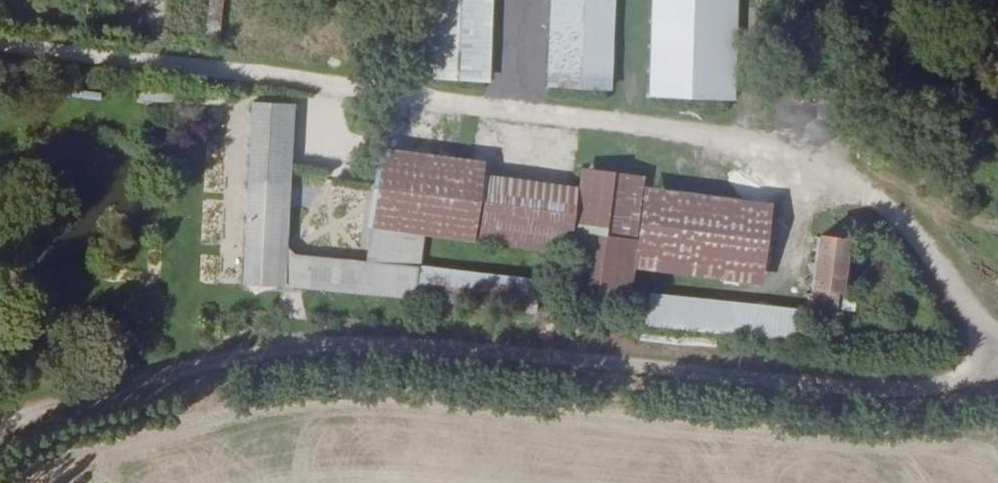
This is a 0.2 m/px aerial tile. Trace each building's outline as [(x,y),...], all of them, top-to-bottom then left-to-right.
[(226,0),(211,0),(208,29),(223,30),(226,0)] [(496,0),(429,0),(426,67),(494,69),(496,0)] [(618,0),(554,0),(552,90),(616,92),(618,0)] [(741,0),(654,0),(652,99),(738,101),(741,0)] [(287,284),(292,102),(252,101),(247,283),(287,284)] [(482,174),(483,162),(382,149),(371,231),(472,245),(482,174)] [(592,189),(482,174),(472,245),(581,258),(592,189)] [(655,183),(594,174),(592,189),(581,258),(575,299),(636,308),(643,265),(655,183)] [(775,201),(655,183),(643,265),(762,283),(775,201)] [(851,314),(855,237),(825,235),(820,312),(851,314)] [(482,260),(482,272),(520,274),(521,261),(482,260)] [(796,308),(651,294),(648,328),(793,342),(796,308)]
